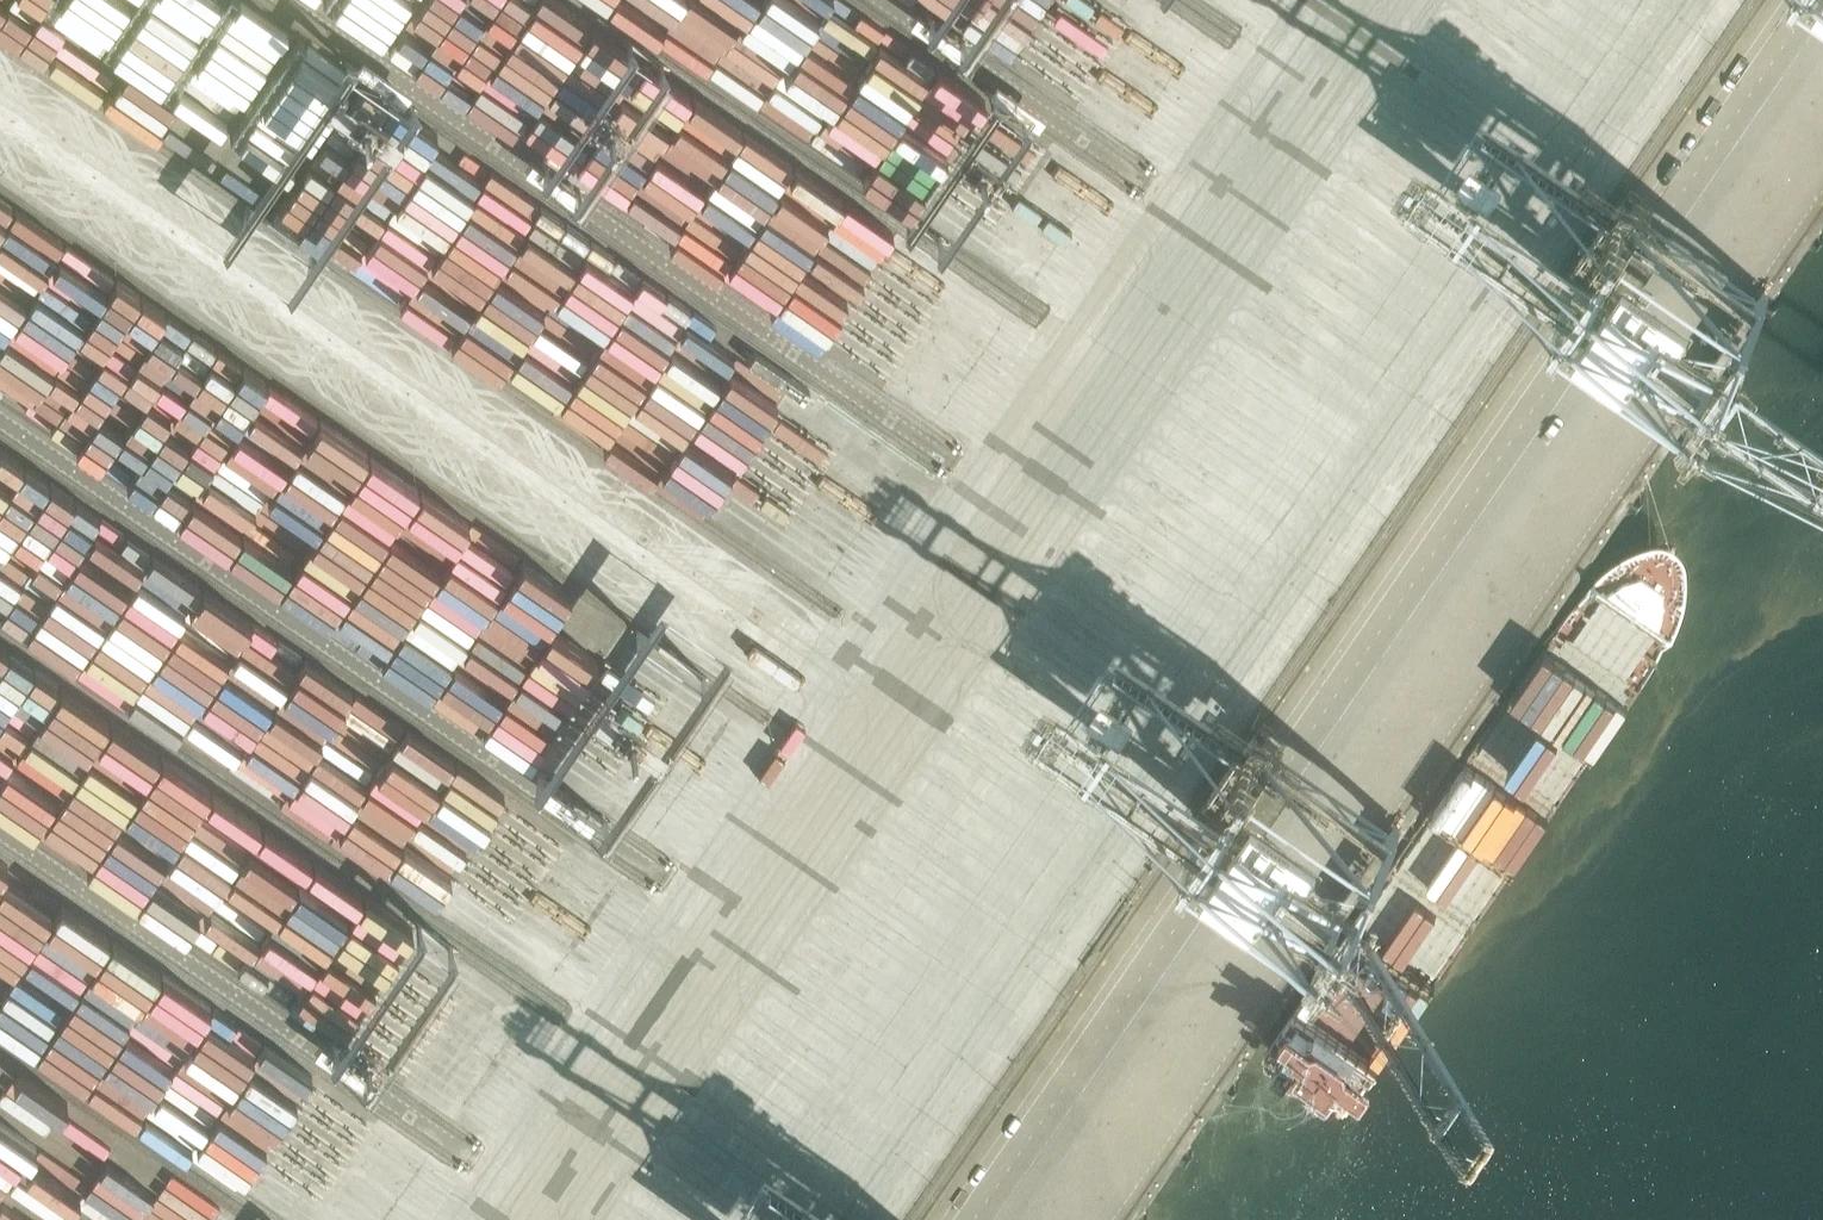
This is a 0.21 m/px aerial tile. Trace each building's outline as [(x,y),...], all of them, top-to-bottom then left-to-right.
[(742,488),(687,450),(680,460),(735,498),(742,488)]
